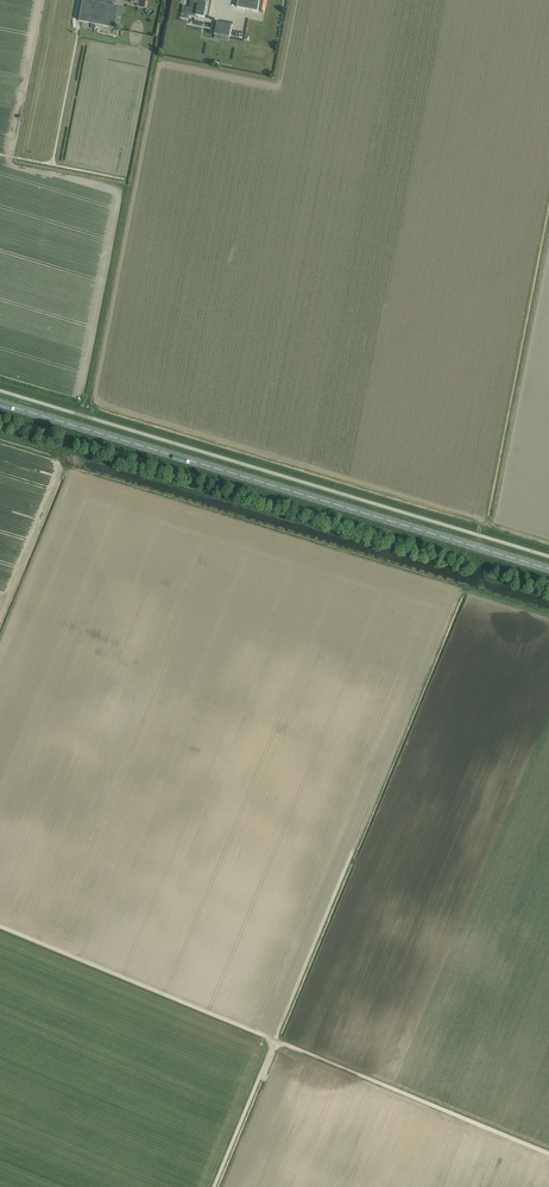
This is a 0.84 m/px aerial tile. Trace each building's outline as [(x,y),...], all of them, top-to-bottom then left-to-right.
[(97,3),(86,0),(83,0),(79,21),(114,28),(118,7),(112,6),(97,3)] [(188,14),(199,16),(204,17),(206,7),(207,2),(199,1),(199,0),(191,0),(189,7),(184,6),(183,6),(183,9),(182,11),(182,12),(188,13),(188,14)] [(257,12),(259,0),(239,0),(238,8),(257,12)] [(229,37),(232,25),(217,22),(214,34),(229,37)]
